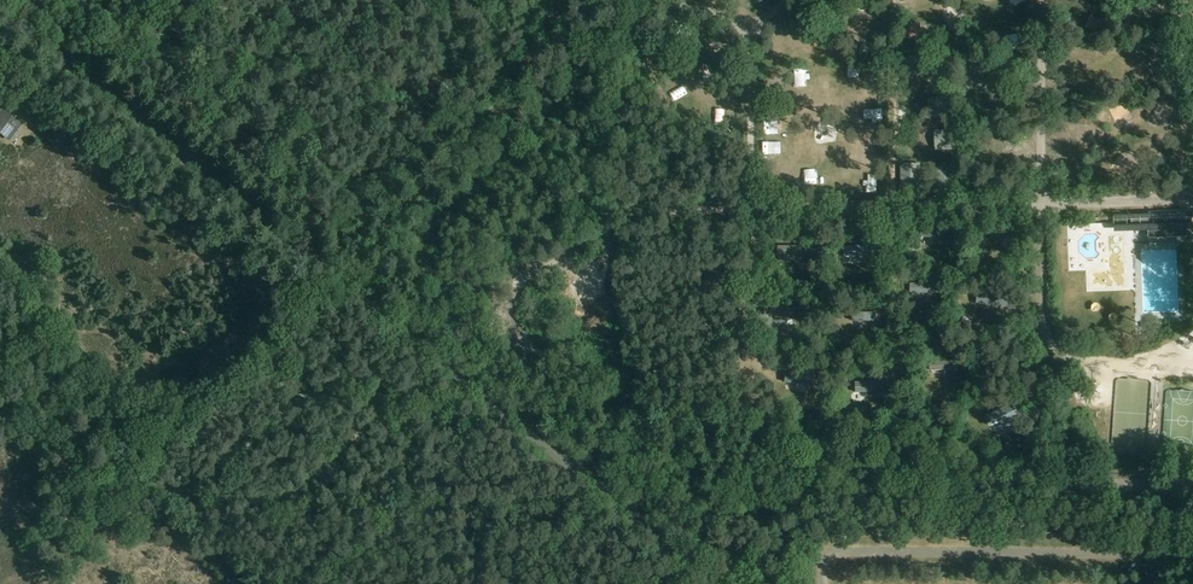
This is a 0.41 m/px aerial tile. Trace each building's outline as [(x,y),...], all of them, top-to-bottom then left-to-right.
[(1095,18),(1089,29),(1101,35),(1107,24),(1095,18)] [(919,37),(915,24),(902,28),(906,40),(919,37)] [(921,56),(901,56),(901,79),(922,79),(921,56)] [(928,98),(928,118),(950,118),(950,97),(928,98)] [(1115,123),(1121,120),(1123,125),(1134,120),(1125,102),(1109,110),(1115,123)] [(3,110),(0,114),(0,134),(7,140),(20,124),(3,110)] [(1096,138),(1096,129),(1071,130),(1072,139),(1096,138)] [(957,130),(934,131),(935,151),(958,150),(957,130)] [(945,163),(929,176),(943,194),(959,181),(945,163)] [(901,164),(901,187),(921,187),(921,164),(901,164)] [(992,229),(992,238),(1018,241),(1019,232),(992,229)] [(922,230),(922,237),(945,238),(946,231),(922,230)] [(778,246),(778,255),(802,255),(802,246),(778,246)] [(802,263),(802,255),(777,255),(777,263),(802,263)] [(909,301),(924,301),(925,290),(910,290),(909,301)] [(853,313),(853,321),(876,321),(876,313),(853,313)] [(270,387),(274,382),(265,375),(261,381),(270,387)] [(855,382),(856,393),(885,392),(885,381),(855,382)] [(887,399),(884,403),(888,407),(892,403),(887,399)]
